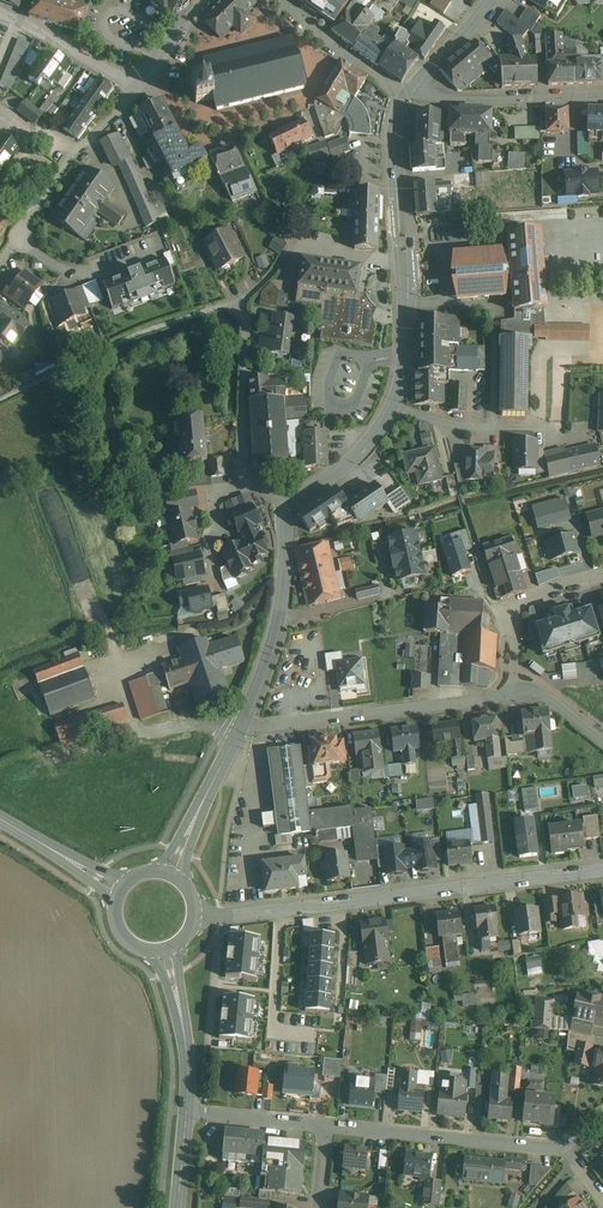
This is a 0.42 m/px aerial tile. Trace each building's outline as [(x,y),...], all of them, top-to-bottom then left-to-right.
[(19,9),(22,0),(0,0),(0,1),(19,9)] [(57,0),(34,0),(29,17),(58,26),(79,32),(86,8),(71,4),(58,0),(57,0)] [(71,4),(86,8),(88,0),(72,0),(71,4)] [(150,0),(168,15),(168,14),(171,16),(179,8),(181,10),(183,10),(188,4),(188,3),(185,0),(150,0)] [(203,21),(220,38),(233,26),(247,12),(259,0),(225,0),(203,21)] [(305,4),(334,24),(349,2),(346,0),(308,0),(305,4)] [(346,13),(355,19),(360,12),(366,16),(367,15),(373,6),(374,4),(369,0),(355,0),(346,13)] [(397,0),(369,0),(374,4),(373,6),(381,11),(382,8),(390,14),(399,2),(397,0)] [(429,4),(444,14),(453,1),(451,0),(432,0),(429,4)] [(545,10),(551,0),(529,0),(545,10)] [(564,0),(551,0),(545,10),(557,18),(567,2),(564,0)] [(541,17),(527,8),(519,22),(523,26),(535,36),(535,40),(546,36),(548,32),(536,24),(541,17)] [(519,22),(505,10),(496,23),(513,37),(523,26),(519,22)] [(247,12),(233,26),(240,33),(254,20),(247,12)] [(346,13),(345,12),(332,32),(353,48),(352,49),(367,29),(355,19),(346,13)] [(366,16),(360,12),(355,19),(367,29),(371,24),(374,20),(367,15),(366,16)] [(435,23),(426,17),(422,23),(430,29),(435,23)] [(419,21),(411,37),(407,49),(413,54),(430,29),(422,23),(419,21)] [(430,29),(413,54),(424,61),(445,30),(435,23),(430,29)] [(391,50),(374,38),(379,30),(371,24),(352,49),(359,54),(360,54),(378,67),(379,68),(391,50)] [(391,50),(379,68),(401,83),(418,59),(406,51),(407,49),(411,37),(401,31),(395,41),(397,42),(391,50)] [(562,35),(546,36),(547,65),(576,64),(577,64),(576,50),(567,50),(563,50),(562,36),(562,35)] [(520,38),(504,44),(511,60),(529,60),(520,38)] [(19,39),(16,46),(29,51),(30,49),(32,45),(19,39)] [(292,39),(204,60),(209,80),(191,84),(196,104),(214,100),(216,111),(305,89),(292,39)] [(486,54),(475,42),(441,71),(458,92),(461,92),(494,64),(486,54)] [(16,46),(13,53),(27,58),(29,51),(16,46)] [(499,60),(491,50),(486,54),(494,64),(499,60)] [(13,53),(10,59),(24,65),(25,63),(27,58),(13,53)] [(43,54),(33,69),(35,70),(29,79),(39,86),(44,80),(43,80),(55,63),(55,62),(43,54)] [(58,57),(55,62),(55,63),(43,80),(44,80),(52,85),(54,82),(58,85),(71,66),(58,57)] [(10,59),(8,66),(21,71),(24,65),(10,59)] [(511,60),(499,62),(502,87),(537,85),(536,60),(529,60),(511,60)] [(361,108),(354,101),(355,98),(355,99),(368,78),(341,61),(317,100),(340,113),(344,116),(347,120),(349,124),(350,128),(350,133),(354,134),(354,135),(355,135),(356,134),(368,136),(368,126),(365,116),(361,108)] [(577,64),(576,64),(577,85),(601,84),(601,66),(601,63),(577,64)] [(547,65),(549,86),(577,85),(576,64),(547,65)] [(8,66),(5,72),(18,78),(21,71),(8,66)] [(5,72),(2,79),(16,85),(18,78),(5,72)] [(2,79),(0,85),(0,86),(10,90),(13,91),(16,85),(2,79)] [(114,89),(99,79),(85,99),(100,109),(114,89)] [(100,109),(85,99),(74,114),(89,124),(100,110),(100,109)] [(340,113),(317,100),(314,105),(325,138),(332,136),(339,125),(344,116),(340,113)] [(54,116),(58,105),(45,101),(41,112),(54,116)] [(162,101),(138,114),(149,134),(152,141),(176,129),(162,101)] [(43,116),(25,102),(18,111),(19,111),(21,109),(37,122),(35,124),(35,125),(43,116)] [(491,110),(450,109),(449,135),(451,135),(451,146),(463,146),(464,136),(476,136),(475,147),(479,147),(479,163),(491,163),(492,149),(488,148),(489,136),(490,136),(491,110)] [(588,109),(588,133),(602,133),(602,110),(588,109)] [(567,110),(546,111),(547,134),(560,133),(568,133),(567,110)] [(439,114),(419,113),(418,147),(438,145),(438,132),(439,114)] [(74,114),(63,129),(78,140),(89,124),(74,114)] [(139,115),(130,120),(140,139),(149,134),(139,115)] [(303,120),(269,137),(278,155),(278,156),(279,155),(312,139),(303,120)] [(515,127),(516,140),(539,138),(539,126),(515,127)] [(201,148),(189,154),(176,129),(152,141),(156,148),(163,162),(172,179),(185,173),(208,161),(201,148)] [(547,134),(545,134),(546,161),(562,160),(560,133),(547,134)] [(152,206),(135,167),(118,134),(101,143),(113,166),(116,167),(119,165),(147,228),(154,224),(159,222),(157,219),(152,206)] [(20,148),(3,136),(2,137),(0,135),(0,176),(20,148)] [(585,140),(577,140),(577,153),(585,153),(585,140)] [(348,145),(336,149),(334,143),(328,145),(331,157),(350,152),(348,145)] [(325,144),(319,146),(321,152),(309,156),(311,162),(329,156),(325,144)] [(418,147),(411,148),(413,172),(445,169),(444,152),(443,152),(443,145),(438,145),(418,147)] [(319,146),(307,150),(309,156),(321,152),(319,146)] [(163,162),(156,148),(147,153),(155,167),(163,162)] [(242,162),(234,148),(210,156),(228,194),(229,194),(252,186),(241,162),(242,162)] [(139,154),(132,157),(138,170),(144,167),(139,154)] [(278,155),(272,158),(277,168),(283,166),(279,155),(278,156),(278,155)] [(87,168),(52,218),(80,238),(93,218),(97,212),(105,201),(114,188),(87,168)] [(586,171),(576,172),(576,174),(566,174),(568,196),(578,195),(578,197),(588,196),(588,194),(598,194),(596,172),(586,173),(586,171)] [(185,173),(172,179),(178,191),(191,184),(185,173)] [(475,188),(476,174),(455,173),(454,188),(475,188)] [(412,216),(453,214),(451,182),(410,184),(412,216)] [(252,186),(229,194),(232,201),(256,193),(252,186)] [(379,192),(356,191),(356,202),(355,219),(378,220),(379,192)] [(126,215),(105,201),(97,212),(118,227),(126,215)] [(166,215),(160,202),(152,206),(157,219),(166,215)] [(567,209),(551,210),(552,219),(568,218),(567,209)] [(460,214),(452,214),(453,221),(467,220),(467,213),(460,214)] [(93,218),(80,238),(86,242),(100,222),(93,218)] [(378,220),(355,219),(354,250),(377,250),(378,220)] [(229,231),(205,243),(219,271),(243,258),(229,231)] [(501,252),(481,253),(481,256),(474,257),(474,254),(454,255),(452,276),(455,275),(456,282),(453,282),(458,302),(478,300),(478,297),(484,297),(485,300),(505,298),(505,291),(512,290),(514,312),(515,312),(515,321),(502,323),(501,339),(500,339),(500,340),(501,340),(501,349),(500,349),(500,350),(502,350),(501,397),(501,399),(501,416),(526,416),(526,399),(527,399),(527,398),(526,398),(527,373),(527,372),(527,351),(530,351),(531,329),(545,328),(544,310),(546,310),(540,233),(508,235),(510,258),(503,258),(501,252)] [(260,269),(270,265),(266,255),(256,258),(260,269)] [(360,268),(302,260),(299,284),(294,283),(292,299),(297,299),(296,304),(322,308),(318,333),(322,333),(321,340),(351,345),(372,347),(375,326),(367,315),(373,308),(375,310),(376,309),(372,305),(370,302),(368,300),(367,297),(366,297),(366,299),(358,303),(356,300),(360,268)] [(104,285),(113,310),(175,287),(166,262),(104,285)] [(42,286),(25,273),(12,289),(12,290),(29,303),(42,286)] [(271,284),(262,294),(260,305),(272,307),(274,295),(278,290),(271,284)] [(29,303),(12,290),(12,289),(9,287),(4,295),(24,310),(29,303)] [(82,287),(71,291),(72,295),(76,293),(83,310),(90,307),(82,287)] [(72,295),(54,302),(57,311),(52,313),(56,323),(61,321),(62,324),(85,315),(83,310),(76,293),(72,295)] [(0,304),(0,327),(8,333),(19,318),(0,304)] [(435,319),(420,319),(420,372),(428,371),(447,371),(448,371),(448,348),(459,348),(459,319),(459,316),(435,316),(435,319)] [(296,320),(277,317),(275,333),(262,331),(260,351),(287,355),(291,328),(295,328),(296,320)] [(8,333),(0,327),(0,337),(13,346),(18,340),(18,341),(29,326),(19,318),(8,333)] [(602,347),(602,329),(555,325),(554,342),(602,347)] [(478,348),(459,348),(448,348),(448,371),(478,371),(478,348)] [(420,372),(414,373),(415,405),(443,404),(443,391),(445,391),(445,388),(443,388),(443,385),(447,385),(447,371),(429,372),(428,371),(420,372)] [(269,378),(249,379),(250,399),(270,398),(269,383),(269,378)] [(284,382),(269,383),(270,398),(285,397),(284,382)] [(467,387),(453,385),(451,411),(464,412),(467,387)] [(305,398),(285,400),(286,421),(307,420),(305,398)] [(203,418),(178,421),(182,464),(207,461),(203,418)] [(328,432),(302,433),(303,471),(329,470),(328,432)] [(536,441),(514,442),(514,468),(536,468),(537,468),(537,455),(536,441)] [(483,454),(466,454),(466,466),(466,481),(484,481),(484,480),(492,480),(493,465),(499,465),(499,448),(483,447),(483,454)] [(564,449),(544,454),(548,474),(549,478),(599,466),(595,447),(565,454),(564,449)] [(434,449),(403,456),(406,469),(415,467),(419,486),(441,480),(434,449)] [(548,474),(544,454),(537,455),(537,468),(536,468),(536,474),(548,474)] [(224,460),(210,461),(211,478),(226,476),(224,460)] [(466,466),(454,466),(459,484),(466,484),(466,481),(466,466)] [(453,476),(446,478),(449,492),(456,490),(453,476)] [(326,497),(298,516),(310,532),(318,527),(320,529),(325,526),(324,523),(330,519),(337,528),(357,521),(380,510),(387,505),(384,500),(375,486),(375,485),(352,501),(343,500),(336,490),(325,497),(326,497)] [(401,488),(384,500),(387,505),(393,514),(410,502),(401,488)] [(562,489),(562,498),(575,498),(575,488),(562,489)] [(195,493),(166,499),(169,509),(187,505),(188,509),(198,507),(195,493)] [(230,507),(230,504),(248,504),(248,497),(227,497),(227,507),(230,507)] [(565,499),(532,508),(538,529),(571,520),(565,499)] [(187,505),(169,509),(171,517),(189,513),(188,509),(187,505)] [(245,543),(234,548),(234,547),(224,552),(228,562),(228,564),(228,567),(220,570),(223,583),(235,578),(235,579),(237,578),(239,578),(240,578),(242,577),(243,576),(244,575),(246,574),(245,572),(252,568),(251,566),(261,561),(260,558),(267,555),(264,547),(266,546),(257,526),(260,524),(256,514),(254,515),(251,507),(233,515),(236,523),(235,523),(239,534),(240,533),(245,543)] [(171,517),(169,518),(171,526),(168,527),(171,537),(173,537),(175,545),(196,540),(194,531),(195,530),(194,522),(192,522),(190,513),(171,517)] [(587,517),(592,537),(602,534),(602,513),(587,517)] [(460,542),(464,553),(473,550),(466,531),(450,536),(453,545),(460,542)] [(414,534),(389,539),(388,539),(388,540),(391,552),(390,552),(392,561),(420,555),(415,534),(415,533),(414,533),(414,534)] [(575,536),(546,544),(551,561),(579,553),(575,536)] [(511,539),(483,548),(488,563),(514,555),(516,554),(511,539)] [(464,553),(460,542),(453,545),(443,548),(453,577),(470,571),(464,553)] [(328,544),(295,551),(307,607),(340,599),(328,544)] [(191,549),(172,553),(174,561),(193,557),(191,549)] [(436,551),(420,555),(422,564),(425,563),(429,565),(438,563),(436,551)] [(174,561),(173,561),(178,581),(184,579),(199,576),(204,575),(200,555),(193,557),(174,561)] [(420,555),(392,561),(394,569),(395,569),(397,581),(397,582),(398,582),(424,576),(425,576),(424,575),(422,564),(420,555)] [(514,555),(488,563),(500,599),(526,591),(514,555)] [(354,557),(339,558),(340,571),(355,570),(354,557)] [(558,578),(556,569),(536,575),(539,586),(558,578)] [(199,576),(184,579),(186,587),(200,583),(199,576)] [(377,586),(356,591),(358,601),(379,595),(377,586)] [(207,590),(179,596),(182,608),(190,606),(191,613),(193,613),(195,615),(201,613),(202,611),(212,609),(212,608),(217,607),(215,598),(210,599),(207,590)] [(226,595),(215,598),(217,607),(218,614),(230,611),(226,595)] [(238,596),(229,604),(237,612),(245,605),(238,596)] [(440,609),(427,608),(425,633),(443,634),(447,635),(449,600),(441,599),(440,609)] [(483,602),(449,600),(447,635),(465,636),(464,649),(462,686),(478,687),(479,669),(495,670),(497,636),(481,635),(483,602)] [(555,620),(534,626),(543,655),(600,638),(593,616),(591,608),(573,614),(571,608),(553,614),(555,620)] [(447,635),(443,634),(442,647),(464,649),(465,636),(447,635)] [(211,639),(178,649),(181,659),(182,661),(189,683),(196,703),(228,693),(221,669),(214,647),(211,639)] [(236,639),(214,647),(221,669),(228,667),(228,666),(243,661),(243,662),(244,662),(236,639)] [(108,647),(89,652),(91,661),(110,656),(108,647)] [(464,649),(442,647),(440,688),(462,689),(462,686),(464,649)] [(336,664),(343,663),(342,653),(325,656),(327,672),(337,670),(336,664)] [(79,654),(34,671),(39,684),(84,668),(79,654)] [(154,676),(129,684),(141,721),(177,709),(170,689),(189,683),(182,661),(162,667),(164,673),(154,676)] [(364,685),(361,661),(343,663),(336,664),(337,670),(339,689),(364,685)] [(563,664),(564,678),(577,677),(576,663),(563,664)] [(162,667),(152,671),(154,676),(164,673),(162,667)] [(84,668),(39,684),(50,716),(95,699),(84,668)] [(430,676),(414,675),(413,690),(429,691),(430,676)] [(125,704),(98,713),(104,731),(130,723),(125,704)] [(547,710),(522,714),(524,737),(525,737),(549,733),(550,733),(547,710)] [(98,713),(55,726),(61,744),(104,731),(98,713)] [(496,717),(472,720),(474,742),(486,740),(498,738),(496,717)] [(458,722),(431,726),(434,744),(449,742),(452,759),(462,757),(458,722)] [(417,728),(391,731),(394,752),(402,752),(415,750),(419,749),(417,728)] [(378,733),(354,737),(356,756),(362,755),(381,753),(378,733)] [(549,733),(525,737),(526,742),(530,741),(531,741),(531,740),(534,739),(536,752),(538,752),(551,750),(549,733)] [(524,737),(505,739),(507,757),(527,754),(526,742),(525,737),(524,737)] [(498,738),(486,740),(488,759),(501,758),(499,740),(498,738)] [(321,739),(319,741),(311,742),(312,748),(308,749),(309,761),(314,760),(314,766),(314,767),(328,765),(338,764),(338,767),(345,766),(345,763),(346,763),(343,742),(336,744),(336,739),(328,740),(326,739),(321,739)] [(531,740),(531,741),(530,741),(526,742),(527,754),(536,752),(534,739),(531,740)] [(301,749),(271,752),(278,814),(280,825),(281,837),(312,833),(306,789),(303,767),(301,749)] [(404,766),(417,764),(415,750),(402,752),(404,766)] [(381,753),(362,755),(364,770),(383,767),(381,753)] [(462,757),(452,759),(454,773),(464,771),(463,757),(462,757)] [(402,764),(388,766),(389,778),(402,777),(402,764)] [(328,765),(314,767),(314,766),(310,766),(313,785),(314,785),(322,783),(327,782),(330,778),(328,765)] [(310,766),(303,767),(306,789),(314,788),(314,785),(313,785),(310,766)] [(359,771),(350,772),(352,787),(362,786),(359,771)] [(593,777),(595,788),(602,787),(602,776),(593,777)] [(572,798),(588,797),(587,785),(571,786),(572,798)] [(536,788),(522,790),(525,812),(539,810),(536,788)] [(488,794),(476,796),(477,805),(482,843),(493,842),(488,794)] [(416,799),(417,810),(434,809),(434,798),(416,799)] [(477,805),(470,806),(474,844),(482,843),(477,805)] [(371,809),(352,812),(353,818),(358,861),(377,859),(378,859),(376,847),(375,837),(371,810),(371,809)] [(278,814),(272,814),(271,817),(272,824),(274,826),(280,825),(278,814)] [(598,816),(583,817),(584,825),(581,825),(583,840),(601,838),(598,816)] [(533,820),(515,822),(520,858),(538,856),(533,820)] [(581,825),(549,829),(552,854),(553,854),(553,851),(565,850),(566,853),(567,852),(567,851),(579,849),(578,841),(583,840),(581,825)] [(439,839),(432,840),(432,844),(433,844),(435,862),(442,861),(439,839)] [(469,843),(446,845),(449,866),(460,864),(460,866),(472,864),(469,843)] [(432,844),(414,846),(414,851),(409,852),(411,868),(416,867),(417,871),(436,869),(435,862),(433,844),(432,844)] [(384,847),(376,847),(378,859),(377,859),(379,869),(386,868),(384,850),(384,847)] [(384,850),(386,868),(387,875),(406,873),(405,868),(411,868),(409,852),(403,853),(402,848),(384,850)] [(347,854),(324,856),(326,873),(328,883),(350,880),(347,854)] [(304,859),(262,864),(266,893),(299,889),(297,877),(306,875),(304,859)] [(306,875),(297,877),(299,889),(308,887),(306,875)] [(602,917),(602,914),(601,895),(593,896),(596,918),(602,917)] [(582,896),(559,898),(559,899),(561,915),(563,930),(576,929),(574,919),(584,917),(582,896)] [(559,899),(543,901),(546,923),(556,922),(555,915),(561,915),(559,899)] [(495,907),(475,910),(477,930),(479,930),(496,927),(498,927),(495,907)] [(537,909),(515,912),(519,936),(540,934),(537,909)] [(459,913),(448,914),(448,913),(436,914),(439,937),(442,937),(456,935),(462,934),(459,913)] [(385,921),(362,924),(366,965),(390,962),(385,921)] [(338,923),(312,922),(311,939),(337,941),(338,923)] [(496,927),(479,930),(480,941),(498,938),(496,927)] [(456,935),(442,937),(446,964),(447,964),(447,962),(459,960),(456,935)] [(227,937),(223,978),(254,981),(259,940),(227,937)] [(498,938),(480,941),(481,951),(499,949),(498,938)] [(335,956),(337,941),(311,939),(310,955),(335,956)] [(521,940),(512,941),(514,956),(523,955),(521,940)] [(599,942),(588,943),(589,951),(588,955),(587,956),(594,958),(593,965),(599,966),(597,972),(597,973),(602,974),(602,942),(599,942)] [(440,947),(426,948),(428,962),(441,960),(440,947)] [(358,953),(348,952),(347,967),(356,968),(357,968),(358,953)] [(335,956),(310,955),(309,975),(334,976),(335,956)] [(539,958),(527,960),(528,968),(541,966),(539,958)] [(347,967),(345,967),(345,978),(354,978),(355,978),(356,978),(356,971),(356,968),(347,967)] [(364,972),(356,971),(356,978),(355,978),(355,986),(363,986),(364,972)] [(333,995),(334,976),(309,975),(308,993),(333,995)] [(354,978),(345,978),(344,985),(355,986),(355,978),(354,978)] [(332,1014),(333,995),(308,993),(306,1012),(332,1014)] [(579,994),(573,1021),(588,1024),(587,1027),(592,1029),(593,1025),(602,1027),(602,999),(579,994)] [(222,1000),(218,1040),(249,1043),(252,1002),(222,1000)] [(552,1003),(538,1001),(538,1006),(535,1006),(535,1011),(538,1011),(537,1022),(550,1023),(552,1003)] [(421,1032),(422,1020),(412,1019),(411,1031),(421,1032)] [(588,1024),(573,1021),(571,1032),(590,1036),(592,1029),(587,1027),(588,1024)] [(571,1032),(569,1031),(567,1042),(592,1047),(595,1037),(590,1036),(571,1032)] [(592,1047),(567,1042),(567,1051),(577,1053),(574,1063),(588,1067),(592,1047)] [(342,1061),(331,1060),(330,1077),(340,1079),(342,1061)] [(521,1068),(512,1067),(510,1091),(519,1092),(521,1068)] [(314,1072),(286,1069),(284,1094),(285,1094),(285,1092),(311,1094),(310,1097),(311,1097),(313,1081),(314,1072)] [(597,1070),(594,1082),(602,1085),(602,1071),(597,1070)] [(418,1073),(402,1071),(400,1090),(400,1089),(398,1111),(422,1113),(423,1111),(424,1092),(416,1091),(418,1073)] [(258,1073),(239,1072),(238,1083),(236,1083),(235,1094),(256,1096),(258,1081),(258,1073)] [(478,1075),(469,1074),(467,1088),(476,1089),(477,1086),(478,1075)] [(487,1085),(488,1074),(478,1074),(477,1085),(487,1085)] [(545,1076),(525,1074),(524,1081),(527,1081),(527,1089),(543,1091),(545,1076)] [(387,1076),(374,1075),(374,1081),(373,1089),(374,1089),(373,1094),(386,1095),(386,1090),(387,1076)] [(395,1077),(387,1076),(386,1090),(393,1091),(395,1077)] [(374,1081),(358,1079),(357,1087),(373,1089),(374,1081)] [(321,1082),(313,1081),(311,1097),(310,1097),(310,1099),(319,1100),(321,1082)] [(465,1084),(448,1082),(448,1087),(443,1086),(442,1094),(464,1096),(465,1084)] [(507,1084),(493,1083),(491,1100),(489,1119),(510,1121),(512,1102),(506,1102),(507,1084)] [(433,1086),(424,1085),(424,1092),(423,1111),(430,1111),(433,1086)] [(273,1087),(264,1086),(263,1099),(271,1100),(273,1087)] [(485,1087),(477,1086),(476,1089),(475,1100),(483,1101),(485,1087)] [(357,1087),(352,1087),(350,1106),(372,1108),(373,1094),(374,1089),(373,1089),(357,1087)] [(464,1096),(442,1094),(441,1094),(439,1114),(464,1117),(466,1097),(464,1096)] [(536,1097),(526,1097),(526,1102),(525,1102),(523,1123),(544,1125),(552,1126),(553,1114),(546,1113),(547,1104),(535,1103),(536,1097)] [(559,1114),(553,1114),(552,1126),(544,1125),(544,1127),(559,1128),(560,1114),(559,1114)] [(238,1133),(230,1132),(229,1140),(225,1140),(222,1161),(247,1164),(247,1156),(236,1154),(238,1133)] [(264,1138),(248,1137),(249,1134),(250,1134),(238,1133),(236,1154),(247,1156),(247,1164),(261,1165),(262,1157),(263,1157),(265,1142),(265,1141),(265,1135),(263,1135),(263,1136),(264,1136),(264,1138)] [(304,1145),(265,1142),(263,1157),(262,1157),(261,1165),(259,1192),(286,1194),(300,1196),(304,1145)] [(368,1151),(345,1148),(343,1168),(366,1170),(368,1151)] [(389,1152),(380,1151),(378,1170),(387,1171),(389,1152)] [(431,1157),(406,1155),(404,1175),(420,1177),(420,1181),(429,1182),(431,1157)] [(504,1163),(465,1159),(463,1180),(503,1184),(504,1170),(520,1172),(520,1171),(521,1164),(521,1161),(504,1159),(504,1163)] [(552,1169),(531,1166),(529,1185),(536,1187),(536,1186),(552,1169)] [(441,1182),(432,1181),(430,1200),(424,1199),(424,1200),(439,1201),(438,1207),(439,1207),(441,1182)] [(286,1194),(259,1192),(259,1200),(270,1201),(286,1203),(286,1194)] [(508,1206),(516,1207),(517,1207),(520,1195),(511,1193),(508,1206)] [(561,1202),(565,1207),(566,1207),(578,1199),(573,1193),(561,1202)] [(341,1195),(339,1207),(367,1207),(368,1198),(341,1195)] [(236,1200),(222,1199),(222,1207),(236,1207),(236,1200)] [(249,1199),(248,1207),(270,1207),(270,1201),(259,1200),(249,1199)] [(578,1199),(566,1207),(584,1207),(578,1199)]
